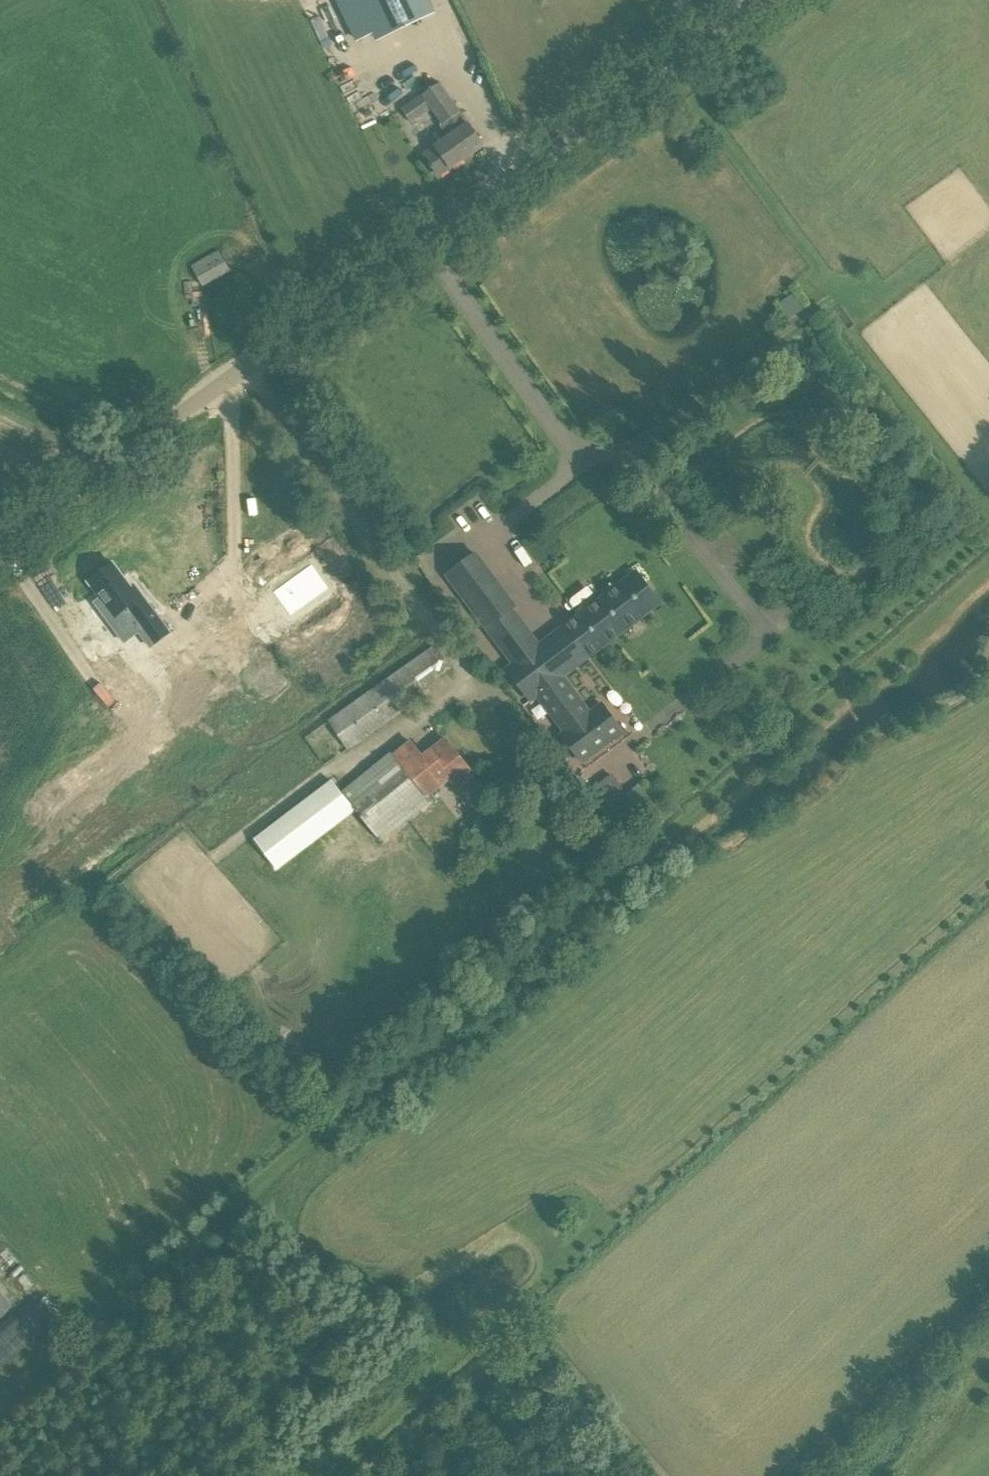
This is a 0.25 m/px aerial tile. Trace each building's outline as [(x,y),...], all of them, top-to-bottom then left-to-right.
[(358,40),(375,32),(378,39),(433,13),(427,0),(339,0),(358,40)] [(440,84),(424,95),(452,135),(436,147),(423,155),(439,177),(483,145),(468,124),(440,84)] [(203,284),(229,270),(219,252),(193,267),(203,284)] [(508,668),(532,700),(538,695),(566,731),(562,734),(583,761),(624,731),(603,703),(588,714),(558,675),(601,643),(603,646),(614,638),(608,630),(594,640),(579,619),(539,650),(509,611),(516,606),(476,553),(448,575),(514,664),(508,668)] [(114,563),(89,581),(101,598),(96,602),(125,642),(139,631),(151,647),(170,632),(135,585),(132,587),(125,579),(114,563)] [(312,563),(273,591),(291,616),(329,588),(312,563)] [(579,619),(594,640),(608,630),(614,638),(625,629),(623,626),(638,614),(641,618),(661,602),(637,571),(579,614),(582,618),(579,619)] [(328,720),(347,749),(421,697),(416,690),(449,667),(434,646),(328,720)] [(457,787),(474,774),(446,740),(422,757),(411,742),(346,790),(379,834),(429,796),(429,797),(452,780),(457,787)] [(638,810),(612,775),(591,790),(616,825),(638,810)]
